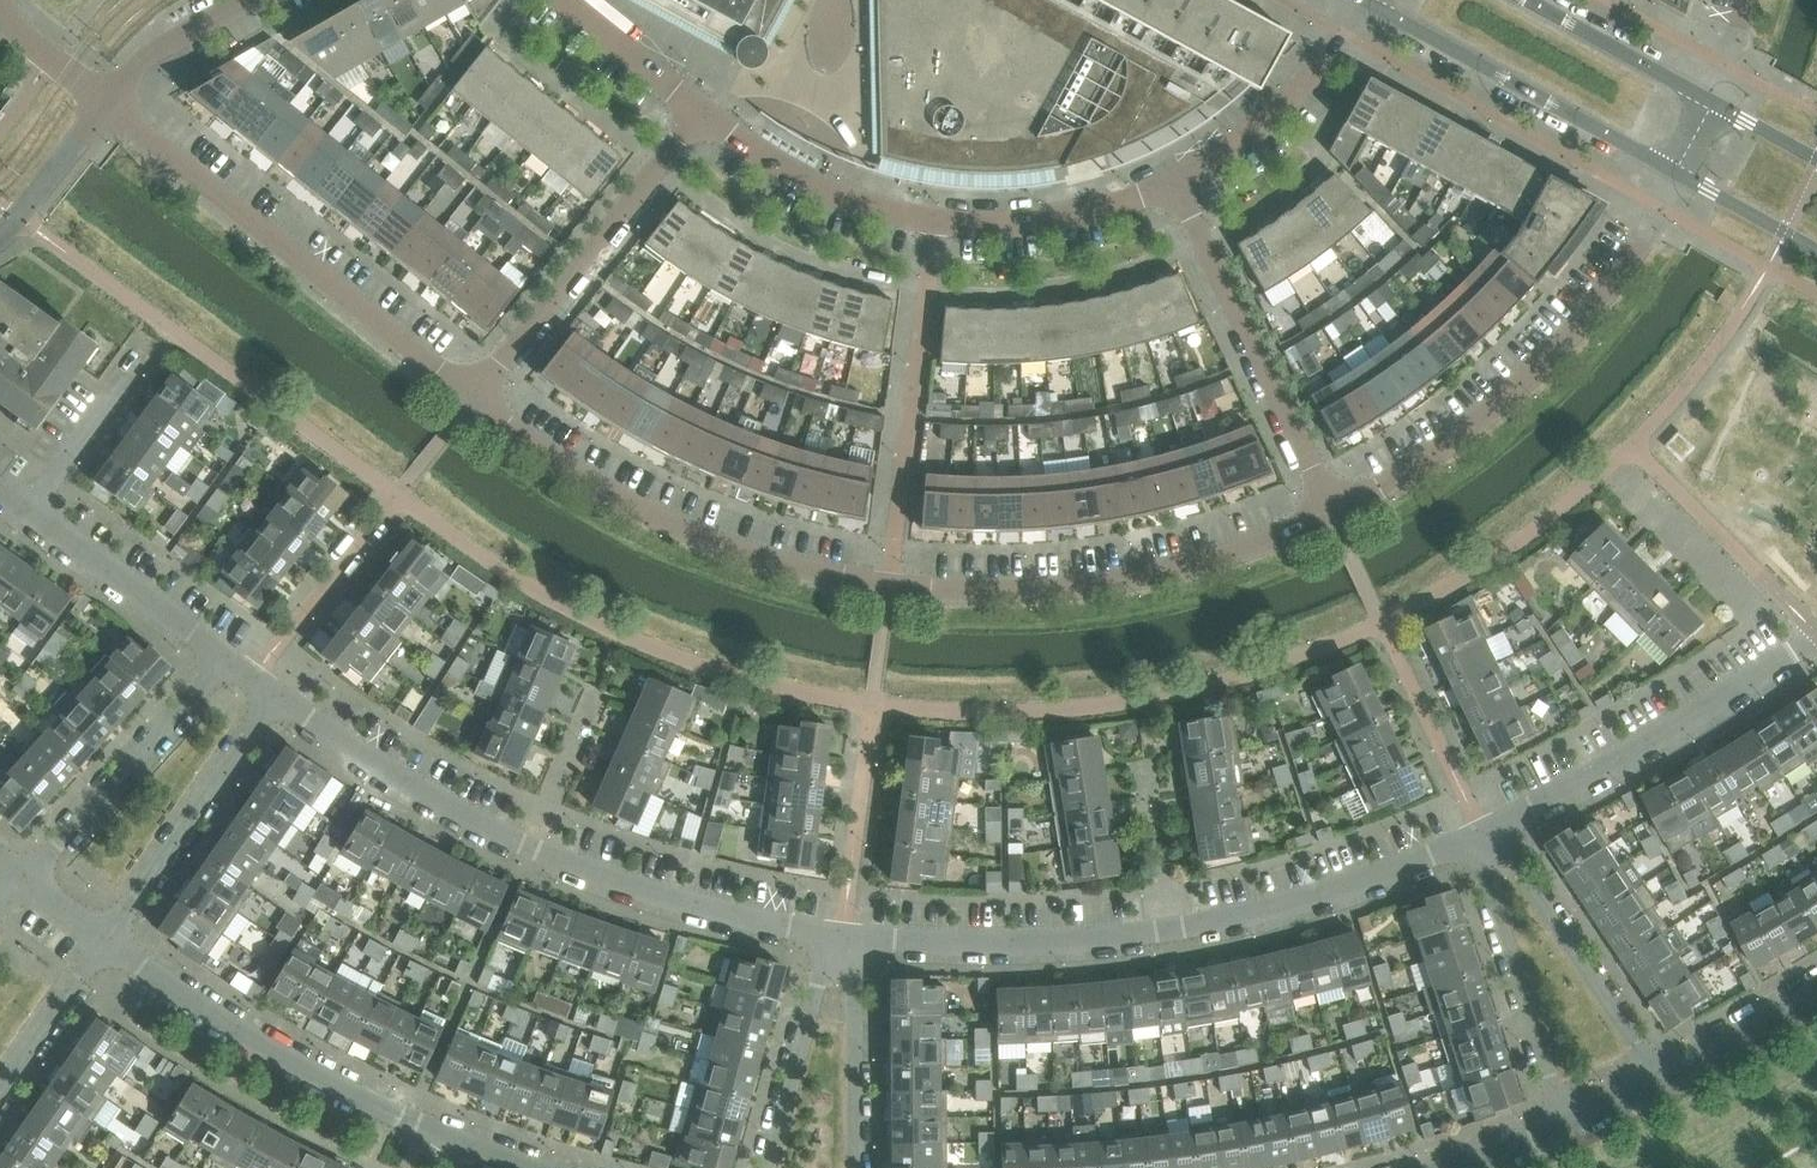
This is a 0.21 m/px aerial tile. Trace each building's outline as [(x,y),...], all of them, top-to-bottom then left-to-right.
[(380,0),(366,0),(355,6),(381,51),(402,39),(380,0)] [(408,0),(380,0),(402,39),(423,27),(408,0)] [(436,0),(408,0),(423,27),(444,15),(436,0)] [(464,0),(436,0),(444,15),(465,3),(466,2),(464,0)] [(466,2),(465,3),(479,28),(502,0),(464,0),(466,2)] [(744,0),(644,0),(721,42),(744,0)] [(785,0),(744,0),(721,42),(736,51),(736,54),(737,60),(740,64),(744,67),(750,68),(755,68),(758,66),(762,63),(765,58),(766,53),(764,48),(762,43),(785,0)] [(1224,0),(876,0),(876,10),(983,68),(1001,35),(1107,94),(1125,61),(1119,58),(1137,25),(1198,58),(1235,79),(1258,91),(1288,36),(1224,0)] [(1695,0),(1664,0),(1662,3),(1691,19),(1695,0)] [(381,51),(355,6),(355,7),(349,11),(348,10),(334,18),(360,63),(381,51)] [(983,68),(876,10),(877,54),(939,88),(972,106),(991,72),(983,68)] [(360,63),(334,18),(333,19),(334,20),(323,26),(323,25),(294,42),(294,43),(291,44),(334,79),(358,64),(360,63)] [(1235,79),(1198,58),(1137,25),(1119,58),(1125,61),(1158,79),(1204,104),(1215,96),(1235,79)] [(470,55),(481,41),(472,33),(461,47),(470,55)] [(1068,165),(1103,101),(1107,94),(1001,35),(983,68),(991,72),(972,106),(1005,124),(978,174),(985,174),(1011,174),(1037,171),(1063,166),(1068,165)] [(265,57),(277,43),(271,38),(253,48),(265,57)] [(459,69),(470,55),(461,47),(450,61),(459,69)] [(471,107),(506,64),(503,61),(502,63),(496,58),(497,57),(485,47),(451,91),(471,107)] [(250,76),(257,67),(265,57),(253,48),(208,74),(214,79),(189,93),(217,116),(250,76)] [(286,70),(296,58),(286,50),(277,62),(286,70)] [(939,88),(877,54),(878,98),(921,122),(939,88)] [(296,77),(305,65),(296,58),(286,70),(296,77)] [(1132,126),(1140,112),(1158,79),(1125,61),(1107,94),(1103,101),(1068,165),(1089,160),(1114,152),(1124,148),(1122,144),(1132,126)] [(491,122),(525,79),(522,77),(521,78),(516,73),(516,72),(506,64),(471,107),(491,122)] [(237,132),(276,82),(257,67),(250,76),(217,116),(237,132)] [(437,96),(448,82),(439,74),(428,88),(437,96)] [(510,138),(545,95),(542,93),(541,94),(535,89),(536,88),(525,79),(491,122),(510,138)] [(1204,104),(1158,79),(1140,112),(1168,127),(1171,125),(1194,111),(1204,104)] [(1348,172),(1367,137),(1392,92),(1368,79),(1362,91),(1361,91),(1328,151),(1348,172)] [(324,100),(334,88),(324,81),(315,93),(324,100)] [(256,147),(288,106),(295,97),(276,82),(237,132),(256,147)] [(334,108),(344,96),(334,88),(324,100),(334,108)] [(426,110),(437,96),(428,88),(417,102),(426,110)] [(937,170),(972,106),(939,88),(921,122),(898,163),(905,164),(933,170),(937,170)] [(1387,148),(1412,103),(1392,92),(1367,137),(1387,148)] [(530,154),(564,110),(561,108),(560,109),(555,105),(555,103),(545,95),(510,138),(530,154)] [(898,163),(921,122),(878,98),(880,158),(898,163)] [(398,114),(382,102),(375,111),(390,124),(398,114)] [(1408,160),(1433,115),(1412,103),(1387,148),(1408,160)] [(275,162),(307,121),(288,106),(256,147),(275,162)] [(978,174),(1005,124),(972,106),(937,170),(958,173),(978,174)] [(549,169),(584,126),(581,124),(580,125),(574,120),(575,119),(564,110),(530,154),(549,169)] [(362,131),(372,119),(363,111),(353,123),(362,131)] [(1140,112),(1132,126),(1150,136),(1168,127),(1140,112)] [(413,127),(398,114),(390,124),(405,136),(413,127)] [(1430,172),(1455,127),(1433,115),(1408,160),(1430,172)] [(372,139),(382,126),(372,119),(362,131),(372,139)] [(294,177),(326,137),(307,121),(275,162),(294,177)] [(429,141),(436,132),(425,123),(418,132),(429,141)] [(569,185),(603,142),(600,139),(599,140),(594,136),(594,135),(584,126),(549,169),(569,185)] [(1150,136),(1132,126),(1122,144),(1124,148),(1148,138),(1150,136)] [(1451,184),(1476,138),(1455,127),(1430,172),(1451,184)] [(313,193),(345,152),(326,137),(294,177),(313,193)] [(1473,195),(1498,150),(1476,138),(1451,184),(1473,195)] [(417,161),(427,149),(417,141),(411,149),(408,153),(417,161)] [(408,153),(411,149),(401,142),(391,154),(401,161),(408,153)] [(589,201),(623,159),(624,158),(620,155),(619,156),(613,151),(614,150),(603,142),(569,185),(589,201)] [(458,164),(465,155),(454,146),(446,155),(458,164)] [(1495,207),(1510,179),(1520,162),(1507,154),(1506,155),(1498,150),(1473,195),(1493,206),(1495,207)] [(332,208),(365,167),(345,152),(313,193),(332,208)] [(469,173),(476,164),(465,155),(458,164),(469,173)] [(1497,253),(1539,177),(1541,173),(1520,162),(1510,179),(1495,207),(1493,206),(1477,235),(1494,250),(1497,253)] [(446,184),(455,171),(446,164),(436,176),(446,184)] [(1362,186),(1372,175),(1364,166),(1353,177),(1362,186)] [(351,223),(384,183),(365,167),(332,208),(351,223)] [(456,191),(465,179),(455,171),(446,184),(456,191)] [(1371,214),(1333,174),(1329,177),(1330,178),(1324,183),(1323,182),(1314,190),(1350,232),(1371,214)] [(1370,195),(1381,184),(1372,175),(1362,186),(1370,195)] [(1583,235),(1576,230),(1583,219),(1591,224),(1604,205),(1577,191),(1577,193),(1546,176),(1544,180),(1539,177),(1497,253),(1533,284),(1557,255),(1564,261),(1583,235)] [(497,196),(504,186),(493,177),(485,186),(497,196)] [(371,239),(403,198),(384,183),(351,223),(371,239)] [(1379,204),(1390,194),(1381,184),(1370,195),(1379,204)] [(508,204),(515,195),(504,186),(497,196),(508,204)] [(1350,232),(1314,190),(1311,193),(1312,194),(1306,198),(1305,197),(1296,205),(1330,249),(1350,232)] [(484,214),(493,202),(484,194),(475,206),(484,214)] [(1388,214),(1399,203),(1390,194),(1379,204),(1388,214)] [(390,254),(422,213),(403,198),(371,239),(390,254)] [(665,261),(698,216),(694,214),(694,215),(688,210),(688,209),(678,201),(643,244),(665,261)] [(494,222),(503,210),(493,202),(484,214),(494,222)] [(1396,223),(1408,213),(1399,203),(1388,214),(1396,223)] [(1330,249),(1296,205),(1293,207),(1293,209),(1287,213),(1287,212),(1277,219),(1309,264),(1316,275),(1337,258),(1330,249)] [(536,226),(543,217),(532,208),(524,217),(536,226)] [(409,269),(441,229),(422,213),(390,254),(409,269)] [(1405,232),(1416,221),(1408,213),(1396,223),(1405,232)] [(687,276),(717,229),(714,227),(713,228),(707,224),(708,223),(698,216),(665,261),(687,276)] [(547,235),(554,226),(543,217),(536,226),(547,235)] [(1309,264),(1277,219),(1274,221),(1274,222),(1268,227),(1267,225),(1257,232),(1287,279),(1309,264)] [(1439,232),(1428,220),(1419,229),(1430,240),(1439,232)] [(522,245),(532,233),(522,225),(513,237),(522,245)] [(428,284),(460,244),(441,229),(409,269),(428,284)] [(709,289),(737,242),(734,240),(733,241),(727,237),(727,236),(717,229),(687,276),(709,289)] [(1430,240),(1419,229),(1410,237),(1421,248),(1430,240)] [(1287,279),(1257,232),(1254,234),(1255,235),(1248,239),(1247,238),(1236,245),(1263,293),(1287,279)] [(532,252),(542,240),(532,233),(522,245),(532,252)] [(1400,259),(1411,249),(1403,240),(1392,250),(1400,259)] [(732,302),(758,253),(754,251),(754,252),(747,249),(748,248),(737,242),(709,289),(732,302)] [(447,300),(479,259),(460,244),(428,284),(447,300)] [(1533,284),(1497,253),(1494,250),(1478,268),(1515,303),(1533,284)] [(1422,277),(1438,261),(1428,251),(1422,258),(1417,253),(1408,262),(1418,273),(1422,277)] [(756,314),(779,264),(776,262),(775,263),(768,260),(769,259),(758,253),(732,302),(756,314)] [(466,315),(499,275),(479,259),(447,300),(454,305),(466,315)] [(1418,273),(1408,262),(1399,270),(1409,281),(1418,273)] [(486,331),(527,280),(507,264),(499,275),(466,315),(486,331)] [(780,324),(801,273),(799,272),(797,271),(797,273),(790,270),(790,268),(779,264),(756,314),(780,324)] [(1362,291),(1385,273),(1377,264),(1355,281),(1362,291)] [(1515,303),(1478,268),(1461,284),(1498,321),(1515,303)] [(627,290),(623,286),(625,283),(612,273),(605,282),(608,285),(623,296),(635,304),(641,294),(630,286),(627,290)] [(805,333),(823,281),(819,280),(819,281),(812,279),(812,277),(801,273),(780,324),(805,333)] [(1199,324),(1178,273),(1173,275),(1174,276),(1167,279),(1166,277),(1155,282),(1173,334),(1199,324)] [(829,342),(845,289),(842,288),(841,289),(834,287),(835,285),(823,281),(805,333),(829,342)] [(1362,291),(1355,281),(1332,299),(1339,308),(1351,299),(1362,291)] [(1173,334),(1155,282),(1151,283),(1151,284),(1144,287),(1144,285),(1132,289),(1148,342),(1173,334)] [(1395,294),(1385,282),(1375,290),(1385,302),(1395,294)] [(1498,321),(1461,284),(1444,301),(1479,339),(1498,321)] [(79,367),(94,346),(62,324),(58,330),(0,288),(0,402),(35,428),(58,397),(58,396),(79,367)] [(855,348),(868,295),(866,295),(864,294),(864,295),(857,293),(857,292),(845,289),(829,342),(855,348)] [(1148,342),(1132,289),(1129,290),(1129,291),(1122,293),(1121,292),(1110,295),(1123,349),(1148,342)] [(1385,302),(1375,290),(1366,298),(1375,310),(1385,302)] [(646,313),(653,303),(641,294),(635,304),(646,313)] [(882,355),(892,300),(888,299),(887,301),(880,299),(880,298),(868,295),(855,348),(882,355)] [(1123,349),(1110,295),(1106,296),(1106,297),(1099,299),(1098,298),(1086,300),(1097,355),(1123,349)] [(614,317),(623,305),(614,298),(604,310),(614,317)] [(1327,316),(1339,308),(1332,299),(1309,314),(1315,324),(1327,316)] [(1097,355),(1086,300),(1083,301),(1083,302),(1075,304),(1075,302),(1063,304),(1071,359),(1097,355)] [(1479,339),(1444,301),(1427,316),(1461,356),(1479,339)] [(1071,359),(1063,304),(1059,305),(1059,306),(1052,307),(1052,306),(1040,307),(1045,362),(1071,359)] [(624,325),(633,312),(623,305),(614,317),(624,325)] [(1045,362),(1040,307),(1036,308),(1036,309),(1028,310),(1028,308),(1016,309),(1019,364),(1045,362)] [(966,365),(969,309),(965,309),(965,311),(957,310),(957,309),(944,308),(939,363),(966,365)] [(993,365),(993,310),(989,310),(989,311),(981,311),(981,310),(969,309),(966,365),(993,365)] [(1019,364),(1016,309),(1012,309),(1012,311),(1005,311),(1005,309),(993,310),(993,365),(1019,364)] [(1360,322),(1351,309),(1340,316),(1349,329),(1360,322)] [(1315,324),(1309,314),(1297,321),(1274,334),(1279,345),(1292,338),(1303,331),(1315,324)] [(1349,329),(1340,316),(1331,323),(1339,336),(1349,329)] [(1461,356),(1427,316),(1408,331),(1441,372),(1461,356)] [(683,336),(689,325),(676,318),(670,328),(683,336)] [(651,343),(659,329),(649,323),(640,336),(651,343)] [(695,343),(701,333),(689,325),(683,336),(695,343)] [(661,349),(670,336),(659,329),(651,343),(661,349)] [(1441,372),(1408,331),(1390,346),(1421,387),(1441,372)] [(561,390),(592,348),(572,333),(540,374),(542,375),(561,390)] [(1323,346),(1315,333),(1303,339),(1312,352),(1323,346)] [(738,351),(743,342),(730,336),(726,346),(725,345),(720,356),(733,362),(738,351)] [(1312,352),(1303,339),(1293,345),(1301,359),(1312,352)] [(689,365),(697,352),(686,346),(679,359),(689,365)] [(1421,387),(1390,346),(1371,360),(1400,402),(1421,387)] [(582,404),(611,362),(592,348),(561,390),(562,390),(582,404)] [(747,368),(752,357),(738,351),(733,362),(747,368)] [(700,371),(707,357),(697,352),(689,365),(700,371)] [(1400,402),(1371,360),(1351,372),(1379,416),(1400,402)] [(603,418),(630,375),(611,362),(582,404),(583,405),(603,418)] [(624,432),(651,387),(657,377),(637,365),(630,375),(603,418),(604,419),(624,432)] [(729,385),(735,371),(724,366),(718,380),(729,385)] [(191,389),(199,378),(184,367),(176,378),(191,389)] [(787,384),(791,372),(777,367),(773,379),(787,384)] [(1204,379),(1200,368),(1187,373),(1191,384),(1204,379)] [(740,390),(746,376),(735,371),(729,385),(740,390)] [(814,393),(817,382),(791,372),(787,384),(800,388),(814,393)] [(1379,416),(1351,372),(1331,385),(1358,430),(1379,416)] [(1191,384),(1187,373),(1173,377),(1177,389),(1191,384)] [(176,378),(173,377),(157,399),(200,430),(216,408),(191,389),(176,378)] [(1225,395),(1219,381),(1207,385),(1213,400),(1225,395)] [(770,402),(776,387),(764,383),(759,397),(770,402)] [(842,400),(845,388),(831,385),(828,397),(842,400)] [(1150,397),(1147,385),(1133,389),(1136,400),(1150,397)] [(1213,400),(1207,385),(1196,390),(1202,404),(1213,400)] [(1358,430),(1331,385),(1310,397),(1335,443),(1340,440),(1339,440),(1358,430)] [(647,444),(671,399),(651,387),(624,432),(626,432),(647,444)] [(782,406),(787,391),(776,387),(770,402),(782,406)] [(856,404),(859,392),(845,388),(842,400),(856,404)] [(1136,400),(1133,389),(1119,392),(1122,404),(1136,400)] [(950,417),(950,405),(951,405),(945,404),(946,394),(928,392),(925,415),(930,415),(950,417)] [(1050,415),(1049,403),(1048,392),(1035,392),(1036,404),(1036,416),(1050,415)] [(1183,410),(1178,396),(1167,399),(1171,414),(1183,410)] [(812,416),(817,401),(805,397),(801,412),(812,416)] [(1093,409),(1092,397),(1077,399),(1079,411),(1093,409)] [(200,430),(157,399),(141,421),(179,448),(179,447),(188,453),(203,432),(200,430)] [(669,456),(692,409),(671,399),(647,444),(648,445),(669,456)] [(1079,411),(1077,399),(1063,401),(1065,413),(1079,411)] [(1171,414),(1167,399),(1155,403),(1159,417),(1171,414)] [(824,419),(828,404),(817,401),(812,416),(824,419)] [(1065,413),(1063,401),(1049,403),(1050,415),(1065,413)] [(993,418),(993,402),(978,402),(978,406),(979,406),(979,418),(993,418)] [(1036,416),(1036,404),(1021,405),(1022,417),(1036,416)] [(964,418),(965,406),(950,405),(950,417),(964,418)] [(1022,417),(1021,405),(1007,406),(1008,418),(1022,417)] [(979,418),(979,406),(978,406),(965,406),(964,418),(979,418)] [(1140,422),(1137,407),(1125,410),(1128,425),(1140,422)] [(692,466),(713,419),(692,409),(669,456),(670,456),(692,466)] [(856,426),(859,411),(847,409),(844,424),(856,426)] [(1128,425),(1125,410),(1113,413),(1116,428),(1128,425)] [(868,429),(871,414),(859,411),(856,426),(868,429)] [(265,423),(253,414),(247,423),(259,432),(265,423)] [(1097,432),(1094,416),(1082,418),(1084,433),(1097,432)] [(1084,433),(1082,418),(1070,420),(1072,435),(1084,433)] [(716,477),(735,429),(713,419),(692,466),(715,477),(716,477)] [(179,448),(141,421),(126,441),(163,469),(179,448)] [(1052,438),(1051,422),(1039,423),(1040,439),(1052,438)] [(277,432),(265,423),(259,432),(271,440),(277,432)] [(951,440),(952,424),(940,423),(939,439),(951,440)] [(1040,439),(1039,423),(1027,424),(1028,440),(1040,439)] [(963,440),(963,425),(952,424),(951,440),(963,440)] [(996,441),(996,425),(983,425),(984,441),(996,441)] [(1008,441),(1008,425),(996,425),(996,441),(1008,441)] [(1270,474),(1250,426),(1226,435),(1244,484),(1268,475),(1270,474)] [(739,486),(757,437),(735,429),(716,477),(717,477),(739,486)] [(1244,484),(1226,435),(1203,443),(1220,493),(1221,492),(1244,484)] [(1692,448),(1680,436),(1670,446),(1683,458),(1692,448)] [(763,494),(779,445),(757,437),(739,486),(740,486),(763,494)] [(163,469),(126,441),(112,460),(150,487),(163,469)] [(1220,493),(1203,443),(1182,450),(1196,500),(1197,500),(1220,493)] [(234,454),(221,445),(215,454),(227,463),(234,454)] [(787,502),(802,452),(779,445),(763,494),(765,495),(787,502)] [(1196,500),(1182,450),(1159,456),(1172,507),(1173,507),(1196,500)] [(812,508),(825,458),(802,452),(787,502),(789,502),(812,508)] [(254,465),(242,455),(235,464),(248,473),(254,465)] [(1172,507),(1159,456),(1136,461),(1147,513),(1148,513),(1172,507)] [(837,514),(847,464),(825,458),(812,508),(813,509),(837,514)] [(150,487),(112,460),(96,483),(138,514),(155,491),(150,487)] [(1073,526),(1067,474),(1065,460),(1042,462),(1043,476),(1047,528),(1071,526),(1073,526)] [(1147,513),(1136,461),(1113,467),(1123,518),(1147,513)] [(863,520),(872,469),(847,464),(837,514),(857,518),(857,519),(863,520)] [(323,521),(345,494),(326,478),(321,484),(300,466),(282,488),(288,492),(323,521)] [(1123,518),(1113,467),(1090,471),(1098,522),(1121,518),(1123,518)] [(1098,522),(1090,471),(1067,474),(1073,526),(1096,523),(1098,522)] [(946,529),(949,477),(925,476),(920,528),(925,528),(945,529),(946,529)] [(1047,528),(1043,476),(1020,478),(1022,530),(1046,528),(1047,528)] [(971,530),(973,478),(949,477),(946,529),(970,530),(971,530)] [(209,487),(197,478),(191,487),(203,496),(209,487)] [(997,531),(996,479),(973,478),(971,530),(995,531),(997,531)] [(1022,530),(1020,478),(996,479),(997,531),(1021,530),(1022,530)] [(203,496),(191,487),(184,495),(197,504),(203,496)] [(230,498),(217,489),(211,497),(223,506),(230,498)] [(323,521),(288,492),(272,512),(308,541),(323,521)] [(223,506),(211,497),(205,505),(217,515),(223,506)] [(308,541),(272,512),(263,505),(247,525),(251,528),(292,561),(307,542),(308,541)] [(1593,587),(1630,550),(1605,525),(1568,562),(1593,587)] [(292,561),(251,528),(235,547),(240,552),(276,581),(291,562),(292,561)] [(171,540),(158,531),(152,540),(165,549),(171,540)] [(1558,537),(1548,544),(1563,558),(1571,550),(1558,537)] [(445,577),(429,563),(433,558),(414,542),(391,570),(427,599),(445,577)] [(189,554),(177,544),(170,553),(183,562),(189,554)] [(276,581),(240,552),(235,547),(218,569),(239,587),(235,592),(254,608),(275,581),(276,581)] [(1617,611),(1654,575),(1630,550),(1593,587),(1617,611)] [(27,569),(6,554),(0,562),(0,606),(27,569)] [(1526,573),(1520,564),(1508,572),(1514,581),(1526,573)] [(48,584),(27,569),(0,606),(0,607),(20,622),(48,584)] [(427,599),(391,570),(375,590),(411,619),(427,599)] [(1514,581),(1508,572),(1495,581),(1501,589),(1514,581)] [(1650,632),(1681,602),(1654,575),(1617,611),(1644,638),(1650,632)] [(1502,591),(1501,589),(1495,581),(1477,592),(1483,602),(1502,591)] [(493,600),(499,591),(486,583),(480,592),(493,600)] [(42,637),(70,600),(48,584),(20,622),(42,637)] [(411,619),(375,590),(359,611),(395,640),(396,638),(411,619)] [(505,608),(511,599),(499,591),(493,600),(505,608)] [(82,613),(91,600),(83,594),(74,607),(82,613)] [(1487,640),(1493,637),(1473,595),(1449,610),(1452,618),(1430,628),(1445,659),(1487,639),(1487,640)] [(1673,655),(1704,625),(1681,602),(1650,632),(1673,655)] [(395,640),(359,611),(343,631),(384,664),(401,642),(396,638),(395,640)] [(1535,625),(1530,617),(1529,616),(1517,625),(1522,633),(1535,625)] [(462,636),(467,627),(455,619),(449,628),(462,636)] [(558,676),(573,644),(533,627),(519,659),(558,676)] [(1579,649),(1565,628),(1552,637),(1566,658),(1579,649)] [(68,641),(56,631),(49,640),(62,649),(68,641)] [(384,664),(343,631),(323,656),(342,672),(347,666),(368,683),(384,664)] [(145,691),(169,665),(151,648),(146,654),(126,635),(108,655),(145,691)] [(62,649),(49,640),(44,648),(56,657),(62,649)] [(1498,662),(1487,640),(1446,660),(1457,682),(1457,683),(1498,662)] [(10,654),(1,648),(0,650),(0,666),(1,667),(10,654)] [(1572,666),(1585,658),(1579,649),(1566,658),(1572,666)] [(1546,668),(1559,659),(1553,651),(1540,660),(1546,668)] [(440,671),(445,662),(432,654),(427,663),(440,671)] [(145,691),(108,655),(90,674),(94,678),(128,710),(128,709),(145,691)] [(544,709),(558,677),(558,676),(519,659),(510,655),(496,687),(544,709)] [(465,673),(471,665),(457,656),(451,666),(465,673)] [(1552,676),(1564,668),(1559,659),(1546,668),(1552,676)] [(1509,686),(1498,662),(1457,683),(1468,706),(1509,686)] [(434,680),(440,671),(427,663),(421,671),(434,680)] [(1600,678),(1591,664),(1576,673),(1586,687),(1600,678)] [(1370,697),(1355,665),(1332,676),(1336,682),(1310,694),(1323,719),(1329,716),(1370,697)] [(459,682),(465,673),(451,666),(446,674),(459,682)] [(37,682),(25,673),(19,680),(31,691),(37,682)] [(457,686),(459,682),(446,674),(439,685),(446,689),(457,686)] [(128,710),(94,678),(77,698),(110,729),(111,729),(128,710)] [(684,734),(699,701),(651,679),(636,712),(676,730),(684,734)] [(31,691),(19,680),(13,690),(25,699),(31,691)] [(1287,694),(1284,684),(1269,688),(1272,699),(1287,694)] [(1520,708),(1509,686),(1468,706),(1478,728),(1520,708)] [(530,741),(544,709),(496,687),(482,719),(490,723),(530,741)] [(1272,699),(1269,688),(1255,693),(1258,703),(1272,699)] [(110,729),(77,698),(68,690),(51,709),(59,717),(93,748),(110,729)] [(1800,703),(1816,727),(1816,691),(1800,703)] [(740,709),(743,698),(729,694),(726,705),(740,709)] [(1615,704),(1609,694),(1596,702),(1601,711),(1615,704)] [(1381,718),(1370,697),(1329,716),(1339,738),(1381,718)] [(755,713),(757,702),(743,698),(740,709),(755,713)] [(1800,703),(1779,718),(1809,761),(1808,761),(1810,765),(1816,760),(1816,727),(1800,703)] [(1513,742),(1538,730),(1526,705),(1520,708),(1478,728),(1494,760),(1516,749),(1513,742)] [(407,723),(413,714),(399,706),(394,715),(407,723)] [(1595,715),(1590,706),(1576,713),(1581,722),(1595,715)] [(662,760),(676,730),(636,712),(623,742),(662,760)] [(1237,750),(1232,715),(1180,723),(1185,758),(1237,750)] [(93,748),(59,717),(42,736),(75,767),(76,767),(93,748)] [(426,735),(432,726),(418,718),(413,727),(426,735)] [(1392,742),(1381,719),(1381,718),(1339,738),(1333,741),(1345,765),(1392,742)] [(1809,761),(1779,718),(1757,732),(1786,776),(1808,761),(1809,761)] [(823,759),(828,725),(803,722),(802,730),(775,726),(771,753),(823,759)] [(516,773),(530,741),(490,723),(476,755),(516,773)] [(1136,739),(1134,723),(1118,725),(1120,741),(1136,739)] [(1278,739),(1276,732),(1274,726),(1260,731),(1264,744),(1278,739)] [(1302,740),(1299,730),(1284,734),(1287,744),(1302,740)] [(1006,743),(1006,732),(991,732),(991,743),(1006,743)] [(1021,742),(1021,732),(1006,732),(1006,743),(1021,742)] [(1786,776),(1757,732),(1735,747),(1759,785),(1762,791),(1786,776)] [(75,767),(42,736),(24,755),(58,787),(58,786),(75,767)] [(959,777),(962,751),(935,747),(936,740),(911,736),(906,770),(959,777)] [(1101,772),(1095,736),(1043,745),(1049,780),(1101,772)] [(656,797),(671,765),(671,764),(662,760),(623,742),(608,775),(648,793),(656,797)] [(1403,765),(1392,742),(1345,765),(1356,788),(1403,765)] [(742,759),(745,749),(730,745),(727,755),(742,759)] [(1759,785),(1735,747),(1714,759),(1737,799),(1759,785)] [(310,806),(332,776),(309,760),(307,762),(288,748),(268,777),(305,803),(310,806)] [(1243,784),(1237,750),(1185,758),(1191,793),(1234,786),(1243,784)] [(820,785),(823,759),(771,753),(768,778),(820,785)] [(58,787),(24,755),(8,773),(42,804),(58,787)] [(1741,804),(1737,799),(1714,759),(1690,773),(1713,813),(1716,819),(1741,804)] [(1289,774),(1286,764),(1272,769),(1275,779),(1289,774)] [(1418,796),(1403,765),(1356,788),(1368,813),(1393,801),(1396,807),(1418,796)] [(713,780),(716,771),(700,767),(698,777),(713,780)] [(8,773),(3,769),(0,773),(0,804),(5,808),(0,813),(0,814),(18,830),(41,805),(42,804),(8,773)] [(955,803),(959,777),(906,770),(903,796),(955,803)] [(1315,780),(1311,770),(1297,774),(1300,784),(1315,780)] [(1106,806),(1101,772),(1049,780),(1054,814),(1106,806)] [(1713,813),(1690,773),(1668,786),(1691,826),(1713,813)] [(1292,784),(1289,774),(1275,779),(1278,788),(1292,784)] [(634,825),(648,793),(608,775),(594,807),(634,825)] [(305,803),(268,777),(253,798),(291,824),(305,803)] [(710,791),(713,781),(713,780),(698,777),(695,786),(710,791)] [(816,811),(820,785),(768,778),(764,804),(816,811)] [(1000,790),(1000,780),(984,780),(985,791),(1000,790)] [(1318,789),(1315,780),(1300,784),(1303,794),(1318,789)] [(730,799),(733,789),(718,785),(716,795),(730,799)] [(1239,819),(1234,786),(1191,793),(1196,825),(1239,819)] [(1694,832),(1691,826),(1668,786),(1645,799),(1669,845),(1694,832)] [(1640,805),(1632,791),(1623,797),(1630,810),(1640,805)] [(357,810),(365,797),(356,792),(348,805),(357,810)] [(1816,792),(1802,801),(1812,816),(1816,813),(1816,793),(1816,792)] [(728,809),(730,799),(716,795),(713,805),(728,809)] [(952,828),(955,803),(903,796),(900,821),(952,828)] [(291,824),(253,798),(238,819),(276,845),(291,824)] [(813,836),(816,811),(764,804),(761,830),(813,836)] [(1112,840),(1106,806),(1054,814),(1060,848),(1112,840)] [(1023,819),(1023,809),(1007,809),(1007,819),(1023,819)] [(369,869),(392,829),(364,812),(341,852),(349,857),(369,869)] [(1797,826),(1789,813),(1780,818),(1788,831),(1797,826)] [(1254,853),(1249,818),(1248,817),(1239,819),(1196,825),(1202,861),(1254,853)] [(1788,831),(1780,818),(1772,824),(1780,837),(1788,831)] [(276,845),(238,819),(223,840),(261,867),(261,866),(276,845)] [(1023,829),(1023,819),(1007,819),(1008,829),(1023,829)] [(1569,872),(1607,847),(1613,843),(1597,820),(1574,836),(1570,830),(1549,844),(1569,872)] [(949,854),(952,828),(900,821),(896,847),(949,854)] [(1000,832),(1000,822),(985,822),(985,833),(1000,832)] [(1811,825),(1802,831),(1810,844),(1816,840),(1816,835),(1811,825)] [(1333,837),(1330,827),(1315,832),(1318,842),(1333,837)] [(398,885),(420,844),(392,829),(369,869),(394,883),(398,885)] [(809,870),(813,836),(761,830),(757,856),(785,860),(784,867),(809,870)] [(1001,843),(1000,832),(985,833),(985,843),(1001,843)] [(332,851),(337,842),(324,834),(319,843),(332,851)] [(1311,844),(1308,834),(1293,838),(1296,849),(1311,844)] [(1660,844),(1655,835),(1642,842),(1646,851),(1660,844)] [(692,852),(695,841),(680,837),(677,847),(692,852)] [(261,867),(223,840),(209,860),(247,887),(261,867)] [(1117,875),(1112,840),(1060,848),(1065,883),(1117,875)] [(1750,855),(1742,842),(1733,847),(1741,860),(1750,855)] [(327,860),(332,851),(319,843),(313,852),(327,860)] [(714,858),(717,848),(702,843),(700,854),(714,858)] [(427,900),(448,859),(436,853),(420,844),(398,885),(427,900)] [(1665,853),(1660,844),(1646,851),(1651,860),(1665,853)] [(1789,858),(1780,844),(1772,850),(1780,863),(1789,858)] [(945,881),(949,854),(896,847),(892,881),(916,884),(917,877),(945,881)] [(1583,893),(1621,868),(1607,847),(1569,872),(1583,893)] [(1741,860),(1733,847),(1724,852),(1732,865),(1741,860)] [(1780,863),(1772,850),(1763,855),(1771,868),(1780,863)] [(1024,882),(1020,855),(1008,857),(1008,882),(1008,893),(1024,893),(1024,882)] [(456,915),(476,873),(448,859),(427,900),(440,907),(456,915)] [(247,887),(209,860),(194,883),(237,913),(253,890),(247,887)] [(1597,915),(1636,889),(1621,868),(1583,893),(1597,915)] [(1749,882),(1741,868),(1732,873),(1740,887),(1749,882)] [(1701,884),(1694,870),(1684,875),(1692,888),(1701,884)] [(1001,893),(1001,872),(986,872),(986,893),(1001,893)] [(1813,872),(1793,885),(1816,925),(1816,879),(1813,872)] [(486,929),(506,887),(476,873),(456,915),(486,929)] [(1740,887),(1732,873),(1724,879),(1731,892),(1740,887)] [(1684,890),(1679,881),(1666,888),(1671,897),(1684,890)] [(237,913),(194,883),(179,904),(222,934),(237,913)] [(310,900),(316,891),(303,883),(298,892),(310,900)] [(1611,936),(1655,907),(1661,904),(1646,883),(1636,889),(1597,915),(1611,936)] [(1793,885),(1792,885),(1796,891),(1776,902),(1799,942),(1816,932),(1816,925),(1793,885)] [(1459,923),(1449,890),(1422,899),(1425,906),(1407,911),(1416,937),(1459,923)] [(1689,899),(1684,890),(1671,897),(1675,906),(1689,899)] [(310,900),(298,892),(292,900),(305,908),(310,900)] [(530,948),(547,905),(529,898),(516,892),(495,941),(528,954),(530,948)] [(343,916),(350,902),(341,897),(333,910),(343,916)] [(351,920),(359,907),(350,902),(343,916),(351,920)] [(1799,942),(1776,902),(1755,914),(1777,955),(1799,942)] [(222,934),(179,904),(160,932),(179,945),(176,949),(200,965),(222,934)] [(560,959),(576,916),(547,905),(530,948),(560,959)] [(1626,958),(1665,933),(1669,930),(1655,907),(1611,936),(1626,958)] [(1777,955),(1755,914),(1734,925),(1755,966),(1777,955)] [(331,935),(339,921),(330,916),(322,930),(331,935)] [(591,970),(606,927),(593,922),(576,916),(560,959),(591,970)] [(1372,930),(1367,916),(1357,919),(1362,933),(1372,930)] [(1725,925),(1720,916),(1707,923),(1712,932),(1725,925)] [(340,940),(348,927),(339,921),(331,935),(340,940)] [(1467,948),(1459,923),(1416,937),(1424,962),(1467,948)] [(1730,934),(1725,925),(1712,932),(1716,941),(1730,934)] [(622,981),(636,937),(606,927),(591,970),(605,975),(622,981)] [(287,947),(293,938),(280,930),(274,939),(287,947)] [(402,948),(409,934),(400,930),(393,943),(402,948)] [(1640,980),(1679,954),(1665,933),(1626,958),(1640,980)] [(411,953),(418,939),(409,934),(402,948),(411,953)] [(1370,985),(1355,934),(1328,942),(1341,987),(1343,993),(1370,985)] [(684,954),(688,939),(677,936),(673,951),(684,954)] [(653,990),(667,946),(636,937),(622,981),(653,990)] [(282,955),(287,947),(274,939),(269,947),(282,955)] [(371,957),(379,944),(370,939),(362,952),(371,957)] [(1341,987),(1328,942),(1304,949),(1316,994),(1318,1005),(1344,997),(1343,993),(1341,987)] [(380,962),(388,949),(379,944),(371,957),(380,962)] [(274,968),(282,955),(269,947),(261,961),(274,970),(274,968)] [(1475,973),(1467,948),(1424,962),(1431,986),(1475,973)] [(1316,994),(1304,949),(1279,955),(1290,1000),(1316,994)] [(291,1004),(314,964),(293,951),(269,991),(291,1004)] [(1654,1000),(1693,975),(1679,954),(1640,980),(1654,1000)] [(1290,1000),(1279,955),(1253,961),(1263,1007),(1264,1013),(1292,1007),(1290,1000)] [(773,999),(783,966),(758,959),(757,966),(730,958),(723,984),(773,999)] [(464,978),(471,964),(461,959),(455,973),(464,978)] [(412,979),(419,965),(410,960),(403,974),(412,979)] [(1263,1007),(1253,961),(1237,965),(1229,967),(1238,1012),(1263,1007)] [(1390,972),(1387,962),(1372,967),(1375,978),(1390,972)] [(312,1016),(335,976),(331,974),(314,964),(291,1004),(312,1016)] [(422,983),(429,969),(419,965),(412,979),(422,983)] [(1239,1019),(1238,1012),(1229,967),(1203,972),(1213,1024),(1239,1019)] [(487,988),(493,974),(483,969),(477,984),(487,988)] [(1757,983),(1749,970),(1740,975),(1747,988),(1757,983)] [(1690,1010),(1714,994),(1698,971),(1693,975),(1654,1000),(1674,1029),(1694,1016),(1690,1010)] [(1213,1024),(1203,972),(1189,974),(1177,976),(1184,1022),(1185,1029),(1186,1029),(1213,1024)] [(1393,982),(1390,972),(1375,978),(1378,987),(1393,982)] [(1483,997),(1475,973),(1431,986),(1439,1011),(1483,997)] [(354,1039),(376,998),(379,992),(383,984),(363,974),(356,987),(333,1028),(354,1039)] [(333,1028),(356,987),(335,976),(312,1016),(333,1028)] [(1184,1022),(1177,976),(1152,980),(1158,1026),(1160,1037),(1186,1033),(1186,1029),(1185,1029),(1184,1022)] [(988,993),(988,978),(978,978),(978,994),(988,993)] [(455,999),(461,985),(452,980),(445,994),(455,999)] [(946,1015),(945,987),(918,987),(918,980),(892,980),(893,1014),(946,1015)] [(1158,1026),(1152,980),(1141,982),(1126,983),(1131,1029),(1158,1026)] [(255,1001),(263,988),(253,982),(246,995),(255,1001)] [(1131,1029),(1126,983),(1100,986),(1105,1032),(1131,1029)] [(675,998),(678,988),(663,984),(660,994),(675,998)] [(767,1024),(773,999),(723,984),(722,985),(729,987),(722,1010),(716,1008),(767,1024)] [(1105,1032),(1100,986),(1093,987),(1075,988),(1079,1034),(1105,1032)] [(1079,1041),(1079,1034),(1075,988),(1048,990),(1052,1043),(1079,1041)] [(478,1008),(484,994),(474,990),(468,1004),(478,1008)] [(1052,1043),(1048,990),(1022,991),(1025,1044),(1052,1043)] [(541,1009),(546,995),(537,991),(531,1006),(541,1009)] [(1025,1044),(1022,991),(996,992),(997,1045),(998,1045),(998,1060),(1025,1059),(1024,1044),(1025,1044)] [(377,1050),(398,1009),(401,1003),(379,992),(376,998),(354,1039),(355,1039),(377,1050)] [(672,1008),(675,998),(660,994),(658,1004),(672,1008)] [(568,1019),(573,1005),(546,995),(541,1009),(551,1013),(568,1019)] [(1491,1021),(1483,997),(1439,1011),(1447,1035),(1491,1021)] [(511,1022),(517,1008),(507,1004),(502,1018),(511,1022)] [(521,1026),(527,1012),(517,1008),(511,1022),(521,1026)] [(760,1049),(767,1024),(716,1008),(709,1034),(760,1049)] [(399,1061),(419,1019),(398,1009),(377,1050),(399,1061)] [(422,1071),(445,1021),(423,1010),(419,1019),(399,1061),(422,1071)] [(1405,1022),(1402,1012),(1387,1017),(1390,1027),(1405,1022)] [(605,1032),(610,1017),(601,1014),(596,1028),(605,1032)] [(939,1039),(939,1015),(946,1015),(893,1014),(893,1040),(946,1040),(946,1039),(939,1039)] [(616,1035),(620,1020),(619,1020),(610,1017),(605,1032),(606,1032),(616,1035)] [(642,1032),(643,1027),(644,1024),(620,1017),(619,1020),(620,1020),(616,1035),(622,1037),(629,1039),(639,1042),(642,1032)] [(1366,1034),(1362,1019),(1352,1022),(1356,1037),(1366,1034)] [(137,1056),(115,1040),(119,1034),(118,1033),(98,1020),(78,1049),(116,1075),(121,1078),(137,1056)] [(555,1038),(560,1024),(550,1020),(545,1035),(555,1038)] [(1499,1047),(1491,1022),(1491,1021),(1447,1035),(1441,1037),(1449,1062),(1499,1047)] [(1356,1037),(1352,1022),(1342,1025),(1346,1040),(1356,1037)] [(1408,1032),(1405,1022),(1390,1027),(1393,1036),(1408,1032)] [(565,1042),(570,1027),(560,1024),(555,1038),(565,1042)] [(639,1042),(654,1046),(658,1031),(643,1027),(642,1032),(639,1042)] [(145,1045),(121,1028),(118,1033),(119,1034),(115,1040),(137,1056),(145,1045)] [(459,1087),(477,1045),(480,1037),(458,1028),(436,1077),(459,1087)] [(990,1039),(989,1028),(974,1029),(974,1039),(990,1039)] [(753,1074),(760,1049),(709,1034),(709,1035),(715,1037),(708,1061),(753,1074)] [(1312,1049),(1308,1034),(1298,1037),(1302,1052),(1312,1049)] [(598,1053),(603,1038),(593,1035),(588,1050),(598,1053)] [(482,1096),(499,1054),(502,1046),(480,1037),(477,1045),(459,1087),(482,1096)] [(624,1053),(629,1039),(622,1037),(618,1051),(624,1053)] [(1302,1052),(1298,1037),(1289,1039),(1292,1054),(1302,1052)] [(608,1056),(613,1041),(603,1038),(598,1053),(608,1056)] [(990,1049),(990,1039),(974,1039),(974,1050),(990,1049)] [(946,1066),(946,1040),(893,1040),(893,1066),(946,1066)] [(1375,1055),(1370,1040),(1360,1043),(1365,1058),(1375,1055)] [(651,1056),(654,1046),(639,1042),(636,1052),(651,1056)] [(1365,1058),(1360,1043),(1351,1046),(1355,1061),(1365,1058)] [(1258,1062),(1255,1047),(1245,1049),(1248,1064),(1258,1062)] [(1507,1072),(1499,1047),(1449,1062),(1458,1087),(1463,1086),(1507,1072)] [(116,1075),(78,1049),(64,1070),(102,1096),(116,1075)] [(1248,1064),(1245,1049),(1235,1051),(1238,1066),(1248,1064)] [(1138,1082),(1136,1067),(1134,1053),(1124,1054),(1128,1083),(1138,1082)] [(1217,1053),(1200,1055),(1201,1058),(1203,1073),(1221,1070),(1217,1053)] [(1330,1068),(1326,1053),(1317,1055),(1321,1070),(1330,1068)] [(505,1105),(521,1062),(499,1054),(482,1096),(505,1105)] [(1321,1070),(1317,1055),(1307,1058),(1311,1073),(1321,1070)] [(1203,1073),(1201,1058),(1191,1059),(1193,1074),(1203,1073)] [(1193,1074),(1191,1059),(1181,1061),(1183,1076),(1193,1074)] [(746,1099),(753,1074),(708,1061),(702,1085),(695,1083),(695,1084),(746,1099)] [(527,1113),(543,1070),(521,1062),(505,1105),(527,1113)] [(1418,1072),(1415,1063),(1400,1067),(1404,1077),(1418,1072)] [(551,1121),(567,1071),(545,1064),(543,1070),(527,1113),(528,1113),(551,1121)] [(1286,1079),(1282,1064),(1272,1066),(1276,1081),(1286,1079)] [(184,1083),(189,1074),(176,1066),(171,1075),(184,1083)] [(940,1090),(939,1066),(946,1066),(893,1066),(893,1092),(946,1092),(946,1090),(940,1090)] [(1148,1081),(1146,1066),(1136,1067),(1138,1082),(1148,1081)] [(1276,1081),(1272,1066),(1263,1069),(1266,1083),(1276,1081)] [(102,1096),(64,1070),(50,1090),(93,1121),(108,1100),(102,1096)] [(574,1129),(589,1085),(591,1079),(590,1079),(567,1071),(551,1121),(574,1129)] [(1093,1086),(1091,1071),(1081,1072),(1082,1087),(1093,1086)] [(1082,1087),(1081,1072),(1071,1073),(1072,1088),(1082,1087)] [(1422,1082),(1418,1072),(1404,1077),(1407,1087),(1422,1082)] [(1517,1103),(1507,1072),(1463,1086),(1471,1111),(1488,1105),(1491,1112),(1517,1103)] [(599,1137),(616,1081),(592,1074),(590,1079),(591,1079),(589,1085),(574,1129),(599,1137)] [(1037,1090),(1036,1074),(1026,1075),(1027,1090),(1037,1090)] [(1241,1089),(1238,1074),(1228,1075),(1231,1091),(1241,1089)] [(1412,1127),(1395,1074),(1375,1080),(1376,1084),(1373,1084),(1388,1134),(1412,1127)] [(1027,1090),(1026,1075),(1016,1075),(1016,1090),(1027,1090)] [(1231,1091),(1228,1075),(1218,1077),(1221,1092),(1231,1091)] [(635,1095),(638,1085),(623,1080),(620,1090),(635,1095)] [(991,1091),(991,1080),(976,1080),(976,1091),(991,1091)] [(1195,1097),(1193,1082),(1183,1083),(1185,1098),(1195,1097)] [(1185,1098),(1183,1083),(1173,1085),(1175,1100),(1185,1098)] [(739,1124),(746,1099),(695,1084),(688,1109),(739,1124)] [(1388,1134),(1373,1084),(1350,1091),(1364,1141),(1386,1135),(1388,1134)] [(190,1139),(214,1099),(191,1085),(162,1130),(187,1145),(190,1139)] [(1364,1141),(1350,1091),(1349,1085),(1326,1091),(1328,1099),(1341,1147),(1363,1142),(1364,1141)] [(1150,1103),(1148,1088),(1138,1089),(1139,1104),(1150,1103)] [(1139,1104),(1138,1089),(1128,1090),(1129,1105),(1139,1104)] [(93,1121),(50,1090),(34,1112),(72,1139),(72,1138),(80,1144),(95,1122),(93,1121)] [(632,1105),(635,1095),(620,1090),(617,1100),(632,1105)] [(991,1101),(991,1091),(976,1091),(976,1101),(991,1101)] [(946,1118),(946,1092),(893,1092),(894,1118),(946,1118)] [(1104,1108),(1102,1093),(1092,1094),(1094,1109),(1104,1108)] [(1094,1109),(1092,1094),(1082,1094),(1083,1110),(1094,1109)] [(1048,1112),(1047,1096),(1037,1097),(1038,1112),(1048,1112)] [(1058,1111),(1057,1096),(1047,1096),(1048,1112),(1058,1111)] [(1011,1113),(1011,1098),(1000,1098),(1001,1113),(1011,1113)] [(212,1152),(236,1112),(214,1099),(190,1139),(212,1152)] [(1341,1147),(1328,1099),(1305,1105),(1306,1109),(1317,1154),(1339,1148),(1341,1147)] [(732,1149),(739,1124),(688,1109),(681,1134),(732,1149)] [(1317,1154),(1306,1109),(1283,1114),(1293,1159),(1315,1154),(1317,1154)] [(72,1139),(34,1112),(19,1134),(57,1159),(72,1139)] [(237,1166),(259,1126),(236,1112),(212,1152),(209,1158),(226,1167),(236,1167),(237,1166)] [(153,1131),(159,1122),(146,1114),(140,1123),(153,1131)] [(1293,1159),(1283,1114),(1260,1119),(1269,1164),(1293,1159)] [(947,1144),(946,1118),(894,1118),(894,1144),(947,1144)] [(1260,1119),(1237,1123),(1245,1167),(1250,1167),(1269,1164),(1260,1119)] [(1434,1136),(1429,1122),(1419,1125),(1424,1140),(1434,1136)] [(148,1139),(153,1131),(140,1123),(135,1131),(148,1139)] [(1214,1128),(1213,1123),(1190,1127),(1190,1131),(1196,1167),(1220,1167),(1214,1128)] [(1237,1123),(1214,1128),(1220,1167),(1245,1167),(1237,1123)] [(281,1138),(259,1126),(237,1166),(240,1167),(265,1167),(281,1138)] [(1167,1135),(1166,1130),(1143,1133),(1147,1167),(1171,1167),(1167,1135)] [(1190,1131),(1167,1135),(1171,1167),(1196,1167),(1190,1131)] [(994,1143),(994,1132),(978,1133),(978,1143),(994,1143)] [(117,1150),(123,1141),(110,1133),(104,1142),(117,1150)] [(1143,1133),(1119,1136),(1120,1140),(1123,1167),(1147,1167),(1143,1133)] [(19,1134),(5,1154),(26,1167),(51,1167),(57,1159),(19,1134)] [(732,1149),(681,1134),(674,1160),(701,1167),(727,1167),(732,1149)] [(1096,1142),(1096,1136),(1072,1138),(1073,1144),(1074,1167),(1098,1167),(1096,1142)] [(304,1150),(281,1138),(265,1167),(295,1167),(304,1150)] [(1049,1146),(1049,1138),(1025,1139),(1026,1167),(1050,1167),(1049,1146)] [(611,1157),(616,1142),(605,1139),(601,1154),(611,1157)] [(1025,1139),(1001,1140),(1001,1167),(1026,1167),(1025,1139)] [(1120,1140),(1096,1142),(1098,1167),(1123,1167),(1120,1140)] [(994,1153),(994,1143),(978,1143),(978,1153),(994,1153)] [(947,1144),(894,1144),(894,1167),(947,1167),(947,1144)] [(1073,1144),(1049,1146),(1050,1167),(1074,1167),(1073,1144)] [(327,1161),(304,1150),(295,1167),(323,1167),(327,1161)] [(5,1154),(0,1161),(0,1167),(26,1167),(5,1154)] [(176,1162),(167,1156),(162,1163),(151,1158),(149,1163),(157,1167),(171,1167),(176,1162)]
